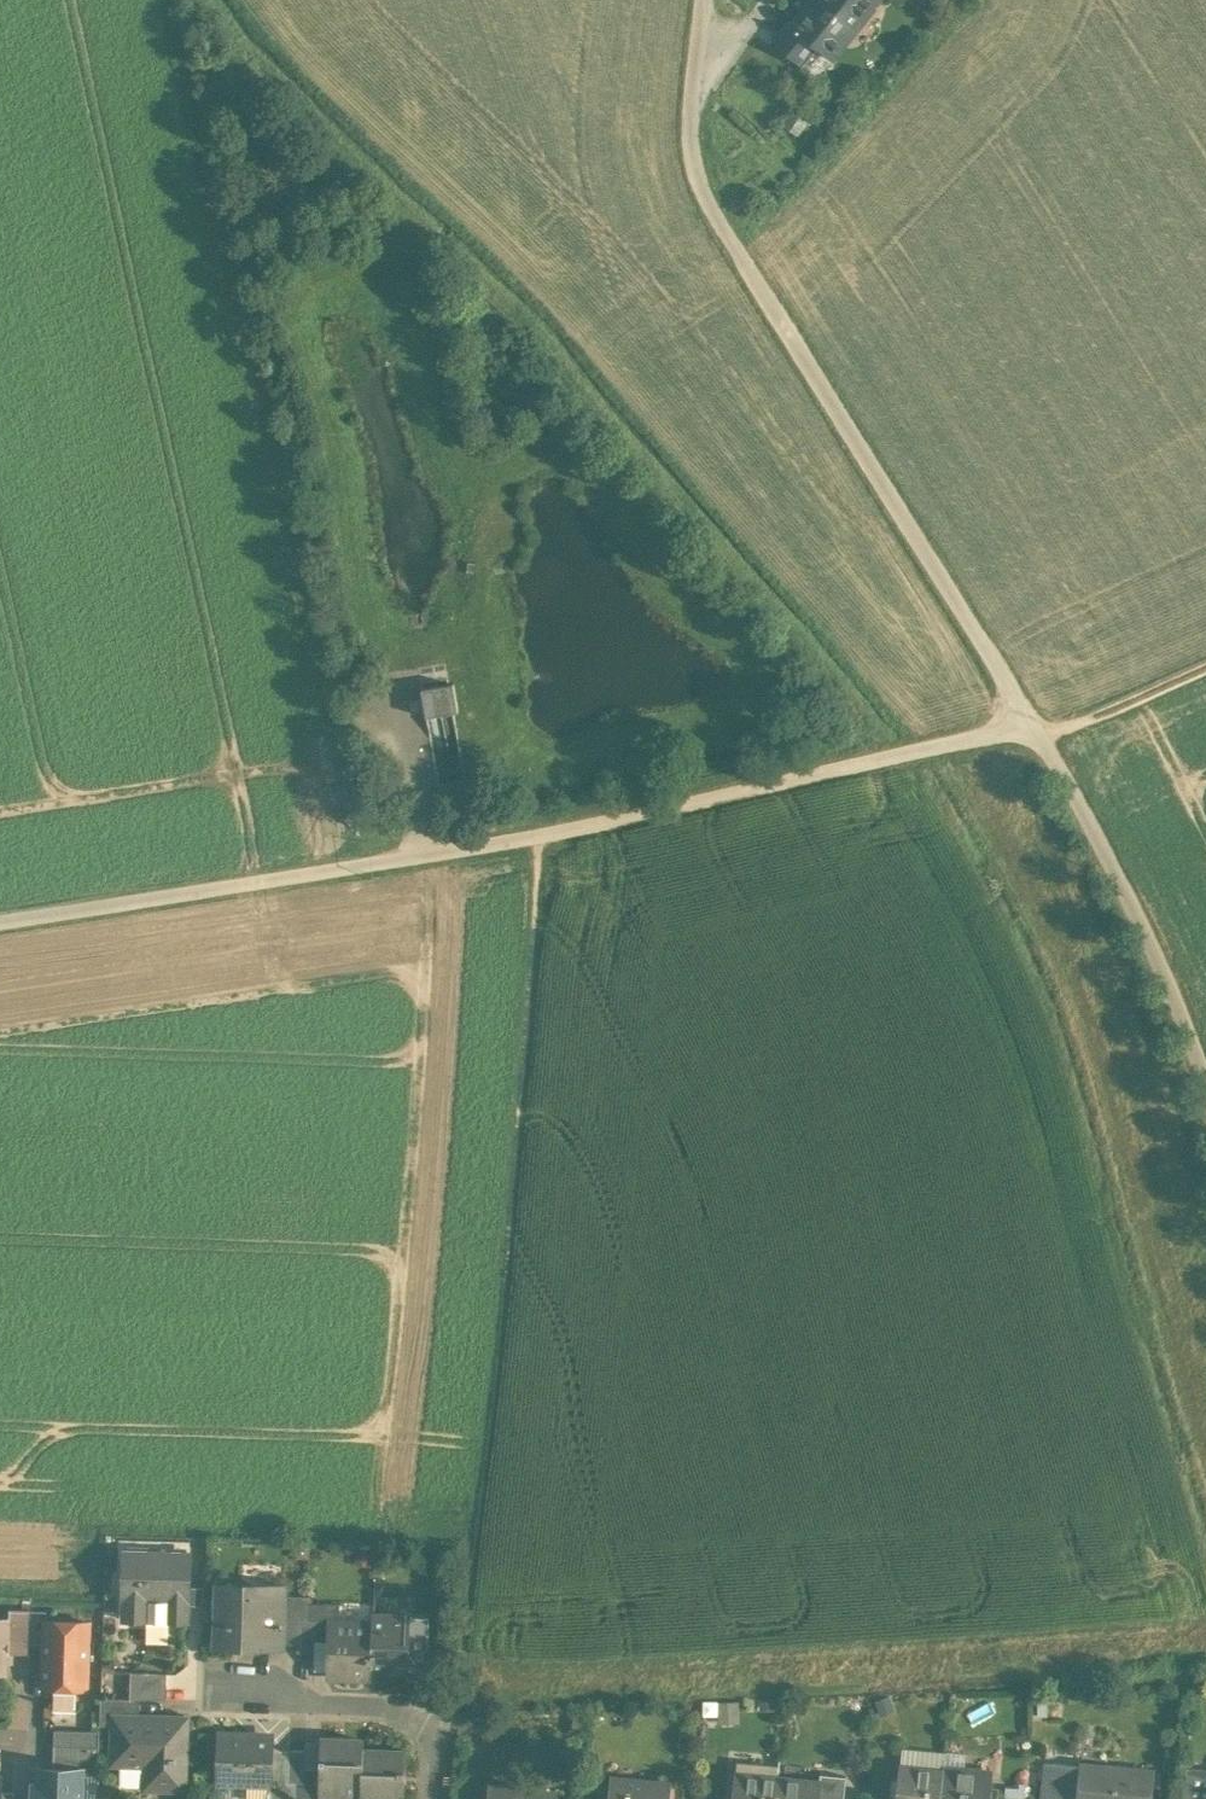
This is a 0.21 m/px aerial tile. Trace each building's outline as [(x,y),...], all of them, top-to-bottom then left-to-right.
[(792,24),(817,45),(831,56),(845,39),(840,35),(868,0),(811,0),(793,23),(792,24)] [(817,45),(792,24),(793,23),(789,20),(773,40),(802,63),(817,45)] [(395,360),(388,357),(385,363),(392,366),(395,360)] [(477,563),(468,562),(467,571),(475,572),(477,563)] [(454,682),(422,687),(426,715),(459,710),(454,682)] [(400,785),(392,786),(394,799),(403,798),(400,785)] [(190,1552),(125,1550),(123,1617),(147,1618),(147,1621),(168,1622),(169,1619),(188,1620),(190,1552)] [(284,1583),(218,1581),(216,1640),(255,1641),(255,1646),(282,1647),(282,1642),(284,1594),(284,1583)] [(308,1595),(284,1594),(282,1642),(298,1643),(299,1618),(307,1618),(308,1602),(308,1595)] [(315,1619),(314,1641),(329,1641),(330,1620),(339,1621),(340,1603),(308,1602),(307,1618),(307,1619),(315,1619)] [(31,1609),(10,1608),(10,1618),(11,1618),(10,1651),(30,1652),(30,1643),(31,1609)] [(47,1610),(31,1609),(30,1643),(45,1643),(45,1619),(47,1620),(47,1610)] [(411,1616),(372,1615),(372,1622),(371,1669),(372,1670),(409,1670),(411,1616)] [(0,1618),(0,1671),(5,1671),(6,1651),(10,1651),(11,1618),(10,1618),(0,1618)] [(298,1643),(298,1650),(314,1651),(314,1641),(315,1619),(307,1619),(307,1618),(299,1618),(298,1643)] [(47,1620),(45,1619),(45,1643),(43,1681),(52,1681),(58,1687),(72,1688),(78,1682),(87,1682),(88,1660),(88,1636),(89,1621),(47,1620)] [(339,1621),(330,1620),(329,1641),(328,1667),(328,1675),(371,1677),(372,1670),(371,1669),(372,1622),(339,1621)] [(88,1636),(88,1660),(97,1660),(98,1636),(88,1636)] [(314,1667),(328,1667),(329,1641),(314,1641),(314,1651),(314,1667)] [(167,1672),(131,1670),(130,1697),(140,1697),(166,1698),(167,1672)] [(72,1688),(58,1687),(54,1692),(54,1706),(57,1710),(71,1710),(75,1707),(76,1692),(72,1688)] [(130,1697),(101,1696),(100,1717),(116,1718),(116,1716),(139,1717),(140,1697),(130,1697)] [(716,1721),(717,1700),(705,1699),(704,1720),(716,1721)] [(735,1700),(718,1700),(719,1724),(736,1724),(735,1700)] [(577,1712),(562,1712),(563,1724),(577,1724),(577,1712)] [(139,1717),(116,1716),(116,1718),(114,1760),(121,1760),(120,1781),(123,1784),(142,1785),(142,1784),(152,1785),(183,1786),(185,1718),(139,1717)] [(100,1730),(55,1729),(54,1744),(99,1746),(100,1730)] [(253,1737),(222,1736),(222,1734),(220,1734),(218,1779),(247,1780),(269,1781),(271,1781),(271,1758),(272,1748),(272,1736),(253,1735),(253,1737)] [(321,1737),(306,1743),(305,1749),(305,1766),(320,1767),(321,1737)] [(321,1737),(320,1767),(319,1798),(320,1798),(349,1798),(361,1798),(363,1748),(364,1748),(364,1738),(321,1737)] [(99,1746),(54,1744),(54,1767),(82,1768),(82,1774),(99,1775),(99,1746)] [(943,1770),(944,1766),(946,1752),(901,1747),(899,1766),(943,1770)] [(289,1748),(272,1748),(271,1758),(289,1759),(289,1748)] [(289,1759),(289,1780),(296,1780),(304,1780),(305,1766),(305,1749),(289,1748),(289,1759)] [(363,1748),(361,1798),(404,1798),(405,1750),(364,1748),(363,1748)] [(969,1754),(946,1752),(944,1766),(968,1769),(969,1754)] [(271,1758),(271,1781),(269,1781),(268,1798),(296,1798),(296,1780),(289,1780),(289,1759),(271,1758)] [(1044,1761),(1040,1798),(1076,1798),(1080,1765),(1044,1761)] [(1080,1765),(1076,1798),(1152,1798),(1155,1772),(1080,1765)] [(296,1780),(296,1798),(320,1798),(319,1798),(320,1767),(305,1766),(304,1780),(296,1780)] [(899,1766),(896,1798),(941,1798),(943,1770),(899,1766)] [(944,1766),(943,1770),(941,1798),(990,1798),(993,1771),(968,1769),(944,1766)] [(48,1767),(48,1783),(33,1783),(33,1798),(81,1798),(82,1774),(82,1768),(54,1767),(48,1767)] [(1002,1798),(1023,1798),(1026,1771),(1010,1769),(1007,1798),(1002,1798)] [(1189,1769),(1186,1798),(1205,1798),(1205,1771),(1189,1769)] [(735,1773),(732,1798),(776,1798),(778,1777),(735,1773)] [(778,1777),(776,1798),(844,1798),(846,1775),(821,1773),(820,1781),(778,1777)] [(612,1777),(610,1795),(609,1798),(669,1798),(671,1782),(612,1777)] [(247,1798),(268,1798),(269,1781),(247,1780),(247,1798)] [(219,1782),(219,1792),(241,1793),(241,1783),(219,1782)] [(488,1785),(487,1798),(558,1798),(559,1792),(488,1785)] [(1,1790),(0,1798),(15,1798),(15,1790),(1,1790)]
